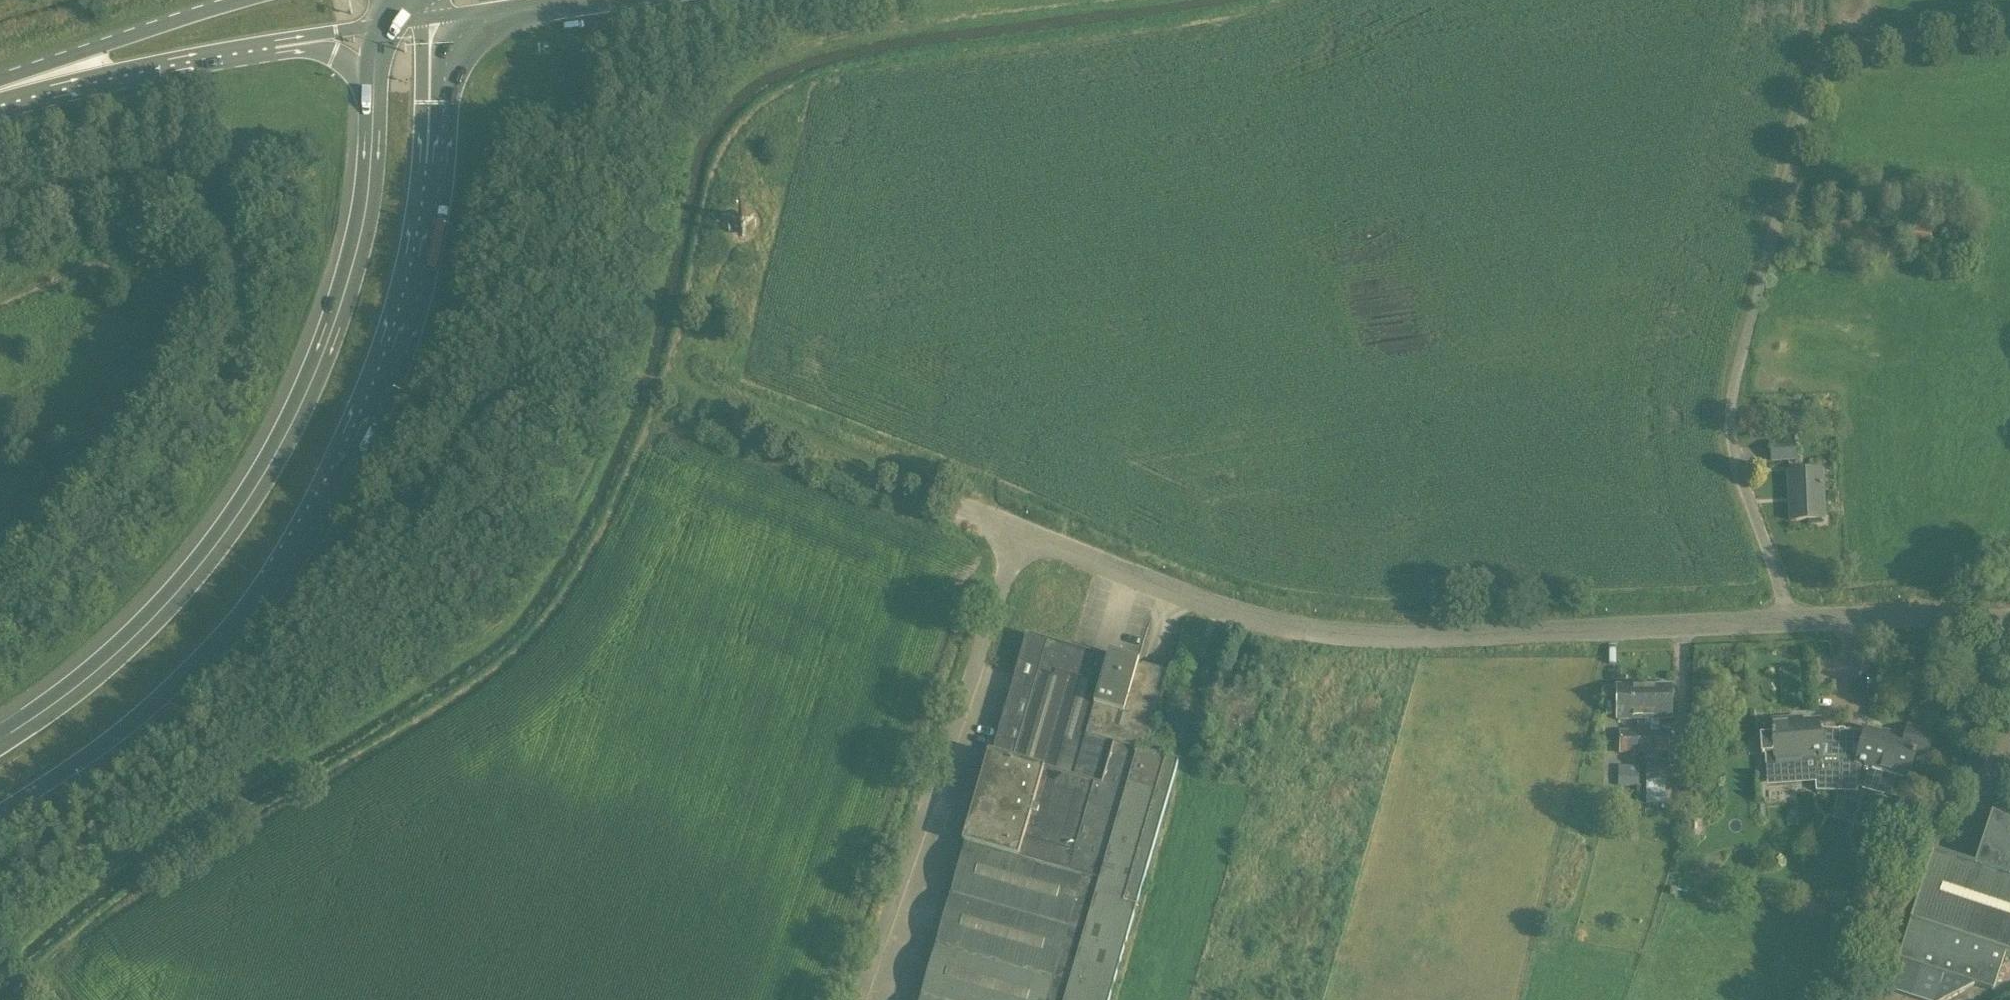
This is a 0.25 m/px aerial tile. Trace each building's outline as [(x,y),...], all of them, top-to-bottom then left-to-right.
[(1771,464),(1796,463),(1795,443),(1770,445),(1771,464)] [(1795,520),(1789,521),(1789,522),(1823,520),(1821,472),(1787,474),(1788,494),(1794,494),(1795,520)] [(1178,764),(1145,754),(1168,675),(1027,635),(994,754),(992,754),(966,845),(967,845),(922,999),(1110,999),(1178,764)] [(1644,754),(1643,754),(1641,772),(1646,772),(1646,804),(1665,804),(1665,782),(1670,782),(1669,732),(1650,732),(1650,720),(1672,720),(1671,686),(1644,687),(1644,754)] [(1644,754),(1644,687),(1617,687),(1618,721),(1624,721),(1625,733),(1621,733),(1621,754),(1643,754),(1644,754)] [(1816,791),(1838,792),(1840,759),(1821,759),(1819,722),(1792,724),(1792,720),(1773,722),(1774,736),(1760,737),(1761,757),(1763,757),(1763,756),(1775,755),(1776,762),(1814,760),(1816,791)] [(1898,741),(1865,732),(1857,760),(1840,759),(1838,792),(1856,792),(1863,766),(1909,778),(1914,760),(1915,760),(1916,756),(1922,758),(1922,756),(1925,754),(1929,738),(1928,736),(1928,734),(1912,730),(1912,732),(1909,733),(1907,733),(1905,740),(1899,738),(1898,741)] [(1639,767),(1618,767),(1618,787),(1638,788),(1639,767)] [(1951,796),(1946,799),(1949,806),(1955,803),(1951,796)] [(1897,960),(1888,990),(1917,999),(1945,999),(1975,985),(1993,991),(2005,953),(2009,954),(2009,826),(1991,816),(1974,867),(1932,853),(1897,960)]
